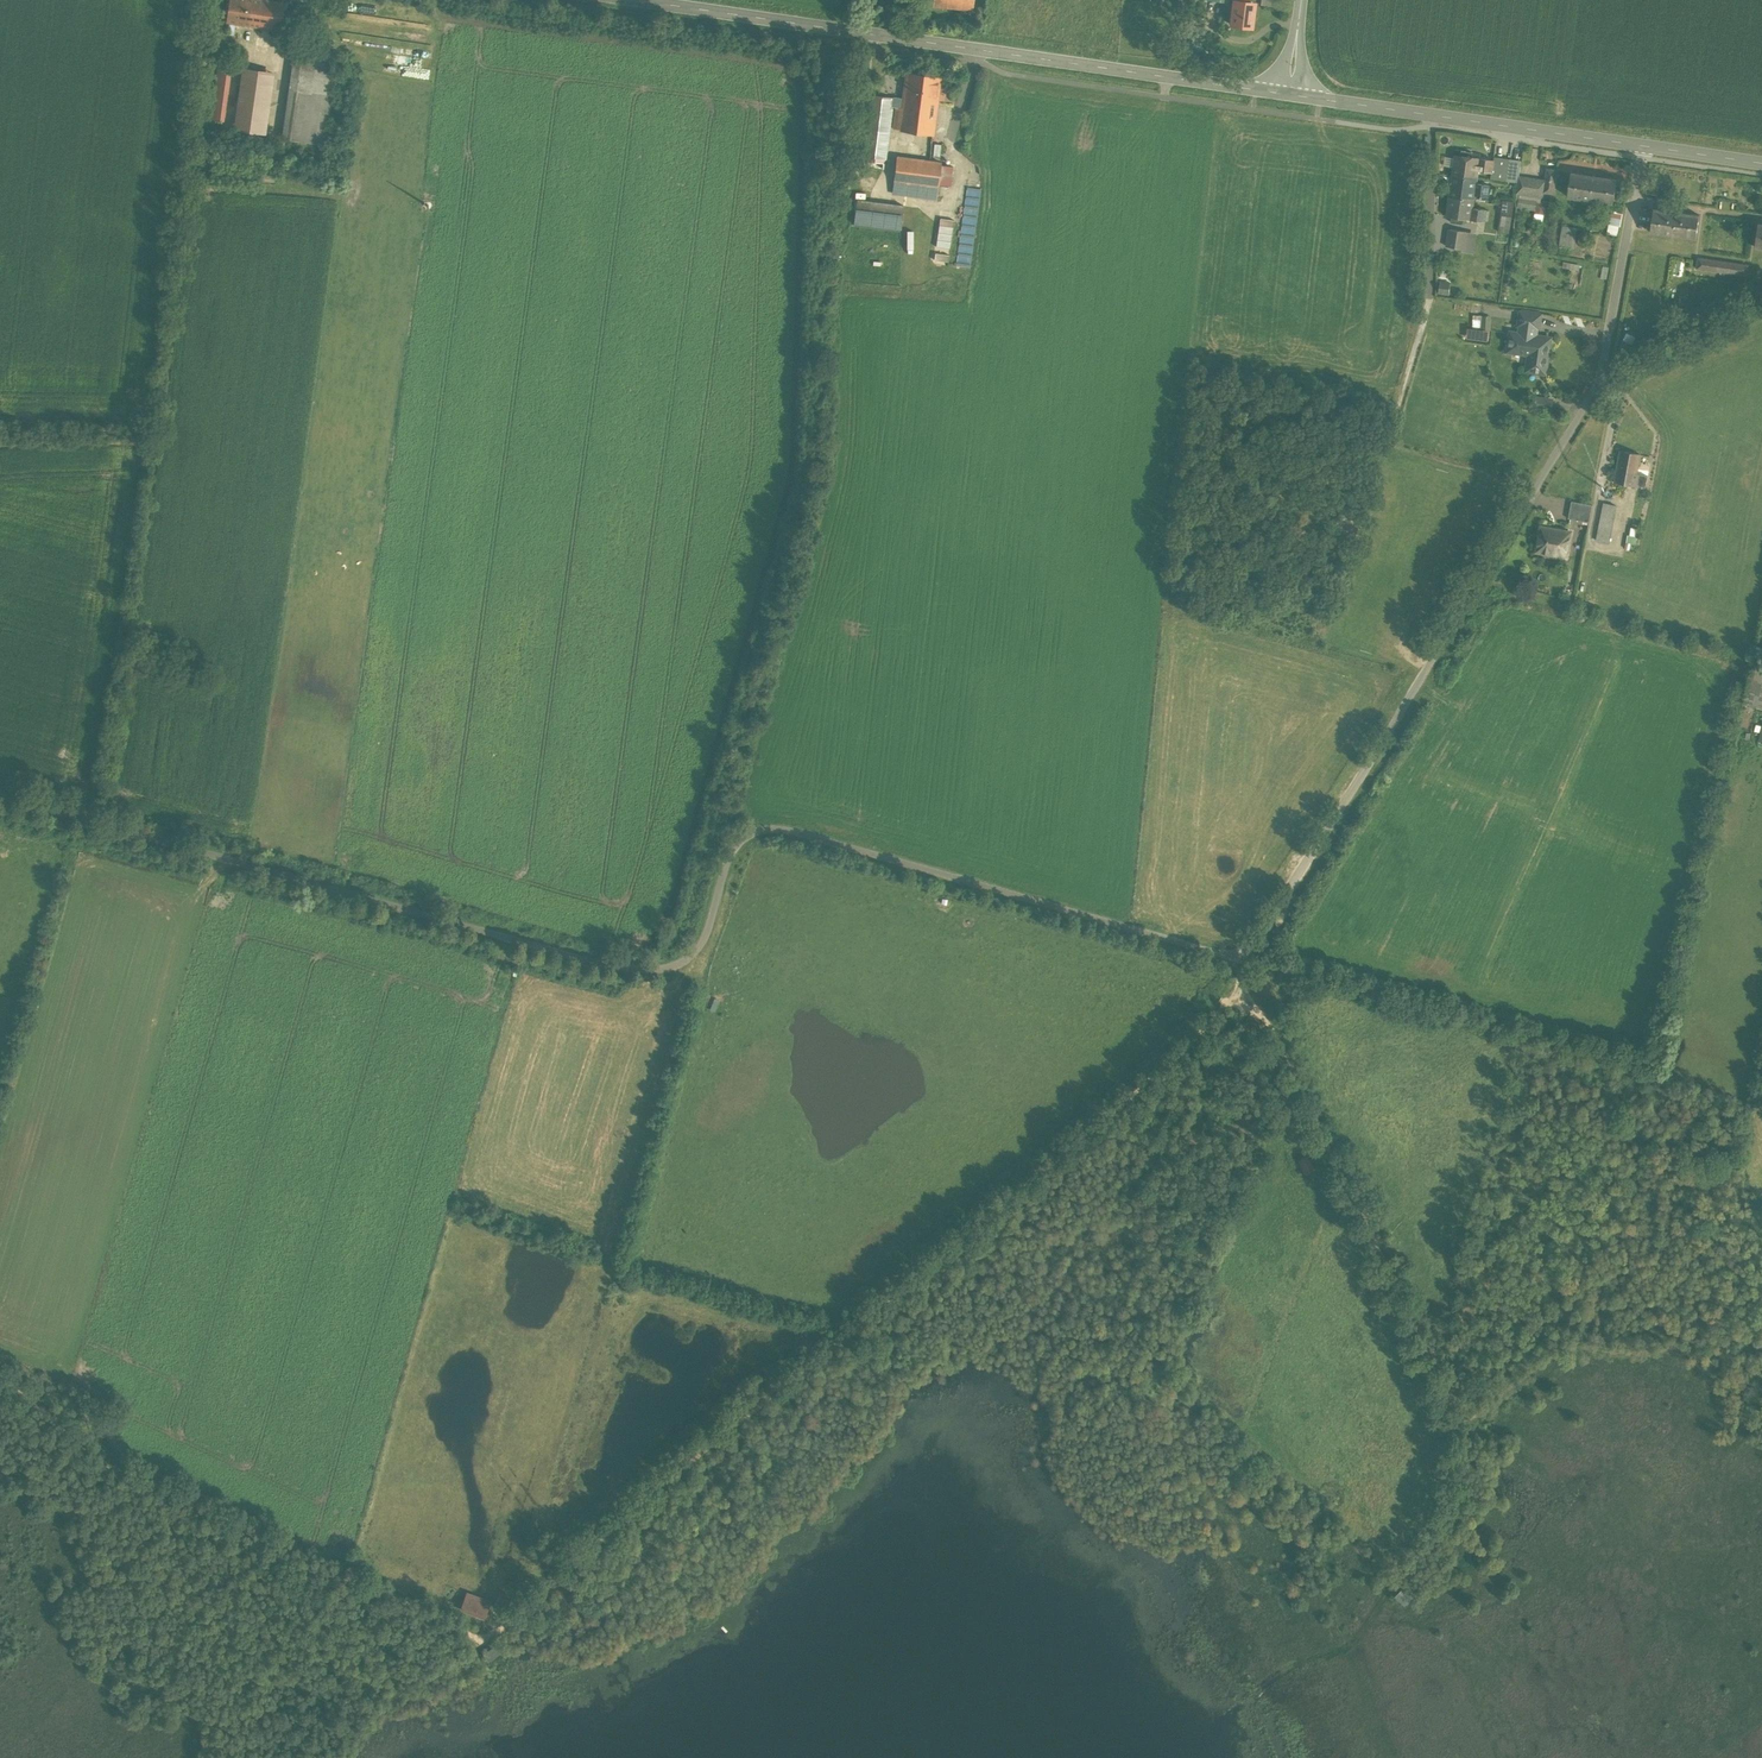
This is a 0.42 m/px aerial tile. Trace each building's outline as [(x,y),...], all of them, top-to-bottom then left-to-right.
[(227,22),(250,25),(252,10),(261,11),(263,0),(231,0),(227,22)] [(275,0),(263,0),(261,11),(252,10),(250,25),(281,30),(286,2),(275,0)] [(934,6),(973,9),(974,0),(934,0),(934,6)] [(1193,17),(1204,18),(1206,0),(1195,0),(1193,17)] [(1234,3),(1232,24),(1252,26),(1255,2),(1247,1),(1247,0),(1212,0),(1234,3)] [(236,35),(213,32),(211,45),(234,48),(236,35)] [(317,54),(296,51),(291,89),(312,92),(317,54)] [(233,58),(221,56),(217,83),(212,118),(224,120),(229,84),(233,58)] [(273,73),(245,68),(237,127),(265,131),(273,73)] [(940,77),(908,73),(905,95),(937,100),(940,77)] [(312,92),(291,89),(289,101),(284,138),(325,144),(332,96),(312,92)] [(905,98),(874,94),(866,157),(885,159),(892,106),(904,107),(901,130),(933,134),(937,100),(905,95),(905,98)] [(231,130),(208,127),(207,136),(230,139),(231,130)] [(1494,160),(1473,157),(1473,152),(1465,150),(1464,156),(1457,154),(1454,174),(1466,175),(1466,177),(1478,178),(1478,176),(1479,169),(1493,171),(1494,160)] [(942,162),(897,156),(893,191),(938,197),(942,162)] [(1510,159),(1495,156),(1494,160),(1492,178),(1508,180),(1510,159)] [(1522,161),(1510,159),(1508,180),(1519,182),(1522,161)] [(1558,170),(1548,168),(1546,180),(1544,192),(1554,193),(1558,170)] [(1618,179),(1572,172),(1568,195),(1614,202),(1618,179)] [(1466,175),(1454,174),(1450,196),(1451,196),(1463,198),(1463,196),(1475,198),(1475,194),(1477,183),(1478,178),(1466,177),(1466,175)] [(1546,180),(1520,176),(1519,182),(1517,193),(1543,196),(1544,192),(1546,180)] [(1491,185),(1477,183),(1475,194),(1489,196),(1491,185)] [(1463,198),(1451,196),(1448,215),(1452,216),(1452,221),(1463,223),(1464,218),(1486,221),(1487,209),(1473,207),(1475,198),(1463,196),(1463,198)] [(905,205),(858,199),(855,223),(902,229),(905,205)] [(1514,201),(1504,199),(1502,212),(1513,214),(1514,201)] [(1700,214),(1655,208),(1651,231),(1697,238),(1700,214)] [(1467,231),(1451,228),(1448,245),(1465,248),(1467,231)] [(1749,264),(1699,257),(1697,268),(1747,275),(1749,264)] [(1541,310),(1522,308),(1522,310),(1521,310),(1519,325),(1521,325),(1538,328),(1540,328),(1542,313),(1541,313),(1541,310)] [(1491,315),(1474,314),(1473,334),(1490,335),(1491,315)] [(1538,328),(1521,325),(1520,332),(1511,331),(1509,350),(1510,349),(1523,350),(1523,351),(1530,352),(1527,370),(1546,372),(1551,337),(1537,335),(1538,328)] [(1625,348),(1618,346),(1616,358),(1623,359),(1625,348)] [(1553,400),(1542,398),(1541,406),(1552,408),(1553,400)] [(1641,453),(1621,450),(1616,481),(1638,485),(1647,487),(1649,475),(1637,473),(1641,453)] [(1593,504),(1572,500),(1569,518),(1590,521),(1593,504)] [(1617,505),(1605,502),(1602,517),(1614,519),(1617,505)] [(1614,519),(1602,517),(1598,540),(1609,542),(1614,519)] [(1571,531),(1542,526),(1541,528),(1539,530),(1538,534),(1540,536),(1537,550),(1546,552),(1546,554),(1557,557),(1558,554),(1567,556),(1571,531)] [(1755,680),(1749,705),(1761,708),(1761,682),(1755,680)] [(1261,1031),(1261,1027),(1261,1024),(1260,1022),(1258,1018),(1254,1016),(1249,1015),(1245,1016),(1242,1019),(1239,1023),(1239,1027),(1240,1031),(1241,1033),(1242,1035),(1244,1036),(1246,1037),(1251,1038),(1254,1037),(1258,1035),(1260,1033),(1261,1031)] [(1308,1154),(1298,1158),(1305,1173),(1315,1169),(1308,1154)] [(1414,1593),(1405,1585),(1404,1587),(1398,1594),(1406,1601),(1414,1593)] [(474,1610),(479,1596),(468,1593),(464,1606),(474,1610)] [(502,1595),(498,1594),(495,1604),(505,1607),(508,1597),(502,1595)] [(490,1601),(479,1596),(474,1610),(485,1614),(490,1601)] [(495,1639),(474,1656),(485,1669),(506,1653),(495,1639)]
